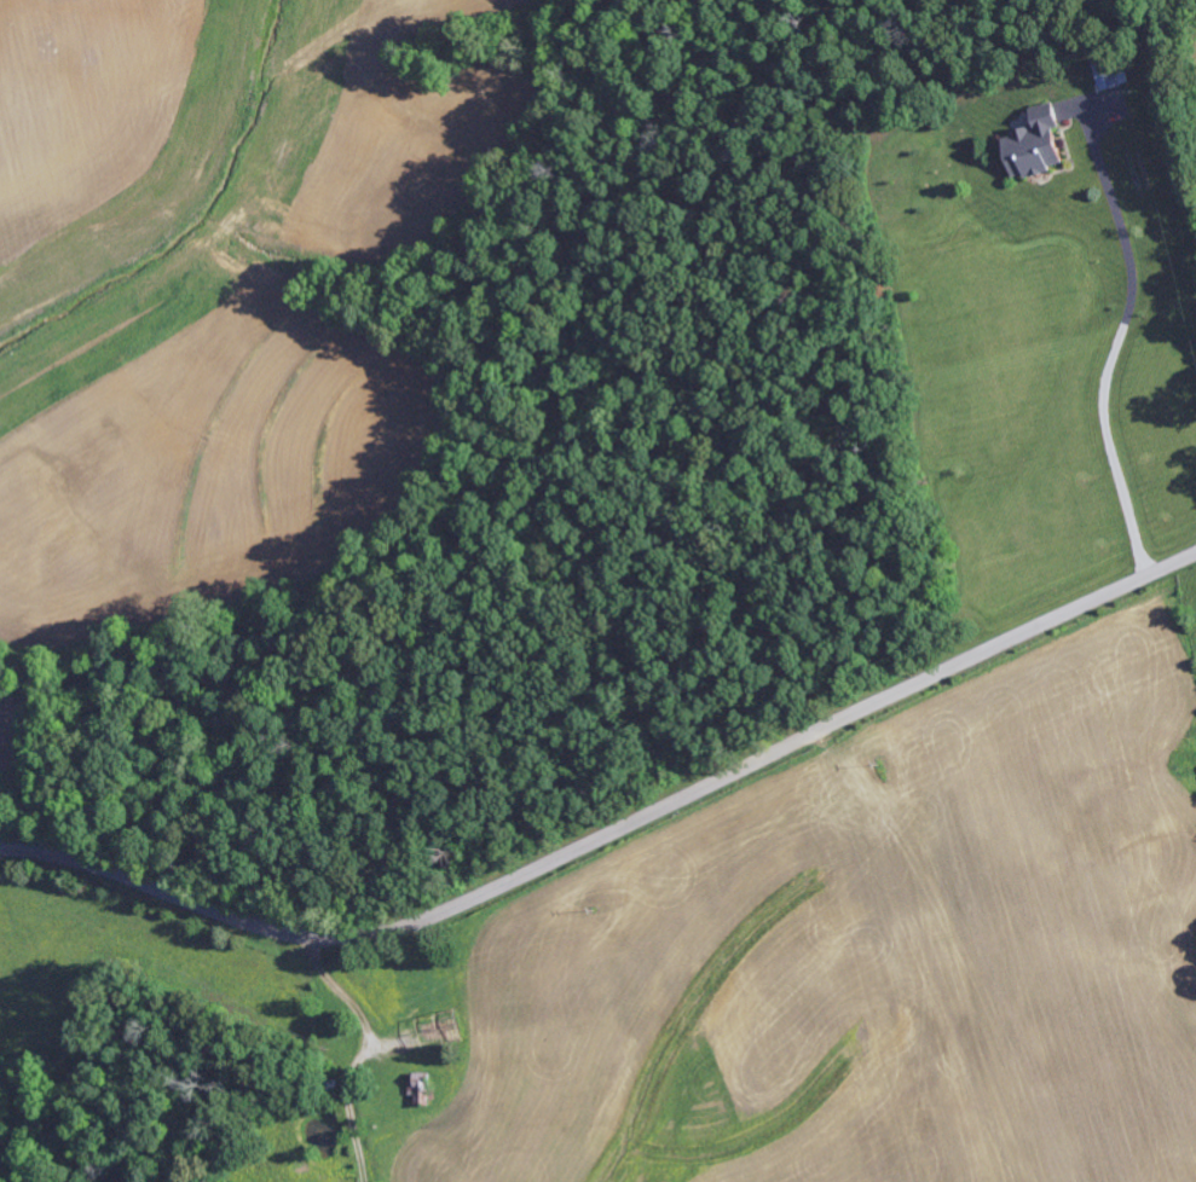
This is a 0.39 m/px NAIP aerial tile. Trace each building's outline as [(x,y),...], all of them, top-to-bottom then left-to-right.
[(1132,85),(1125,56),(1096,63),(1103,92),(1132,85)] [(1017,178),(1029,175),(1030,180),(1055,174),(1054,168),(1069,164),(1055,106),(1033,111),(1038,130),(1007,137),(1017,178)] [(468,1041),(461,1011),(419,1020),(426,1050),(468,1041)] [(433,1074),(412,1074),(412,1092),(419,1092),(419,1106),(434,1105),(433,1074)]
